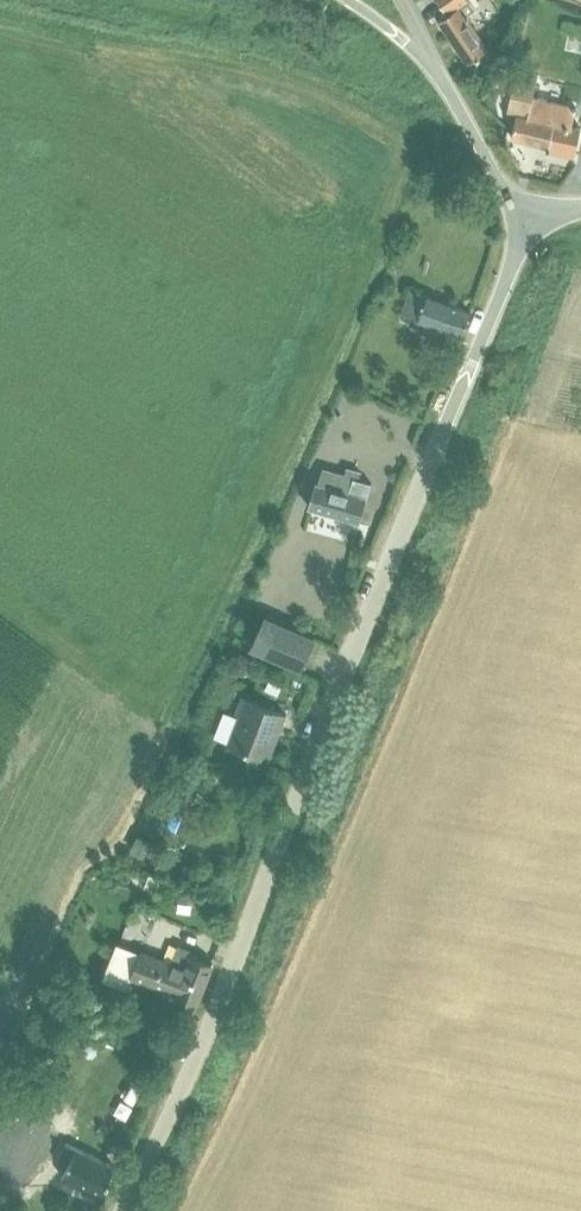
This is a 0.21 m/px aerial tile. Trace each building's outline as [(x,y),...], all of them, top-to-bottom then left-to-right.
[(442,5),(446,13),(447,14),(443,18),(440,20),(439,20),(455,45),(468,65),(477,59),(478,60),(481,58),(480,57),(490,51),(468,17),(477,10),(470,0),(438,0),(442,5)] [(576,150),(580,130),(580,127),(572,125),(577,106),(534,96),(538,77),(517,72),(507,111),(517,113),(512,136),(550,145),(549,150),(562,153),(575,155),(576,150)] [(401,311),(461,336),(472,310),(412,285),(401,311)] [(362,519),(374,482),(357,477),(352,491),(346,489),(351,474),(327,467),(322,482),(318,481),(311,503),(362,519)] [(315,640),(266,616),(252,645),(301,669),(315,640)] [(241,714),(230,743),(270,759),(287,715),(243,697),(237,713),(241,714)] [(173,809),(167,827),(185,834),(192,816),(173,809)] [(139,834),(132,847),(146,853),(153,840),(139,834)] [(119,942),(105,978),(129,988),(134,976),(198,1002),(213,964),(193,956),(196,951),(179,944),(172,963),(142,951),(119,942)] [(101,1196),(117,1166),(69,1142),(58,1162),(69,1168),(64,1177),(101,1196)]
